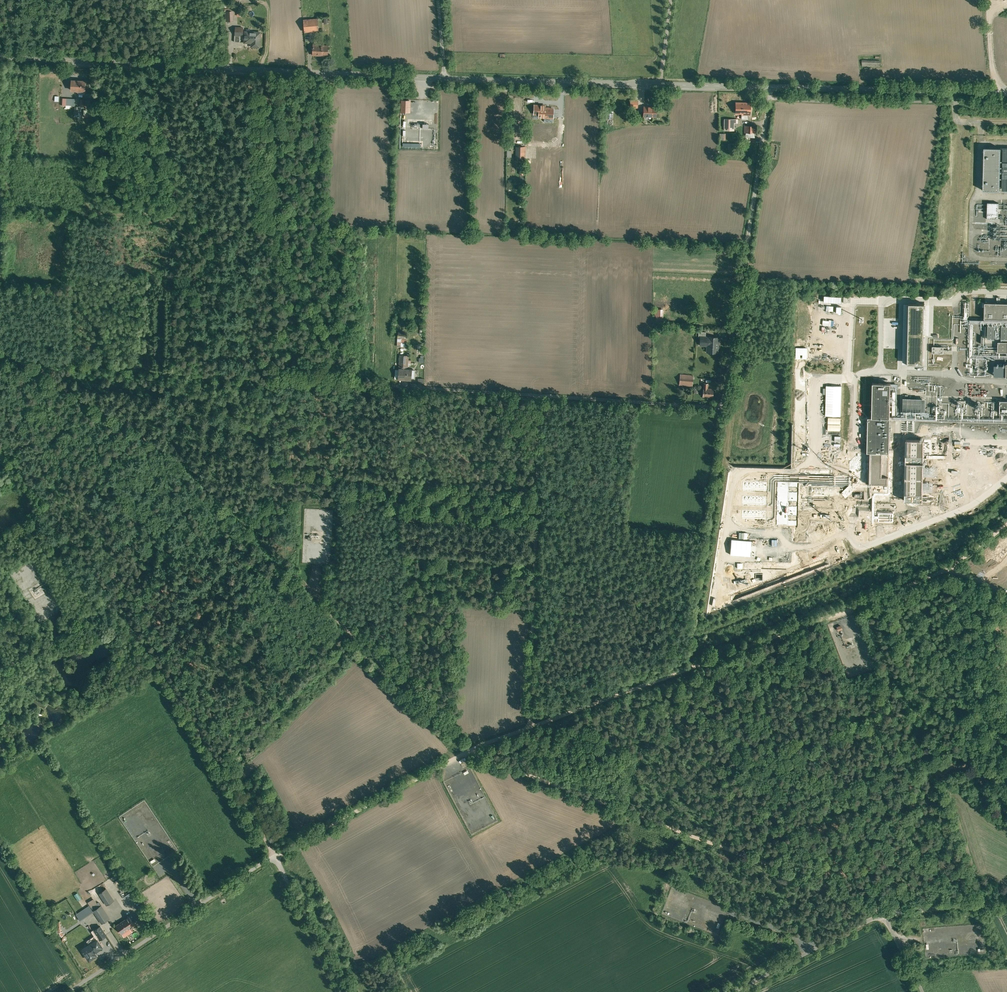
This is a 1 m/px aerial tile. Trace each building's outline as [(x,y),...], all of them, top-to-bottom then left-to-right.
[(318,19),(304,19),(304,31),(319,31),(318,19)] [(235,27),(234,42),(240,42),(240,35),(243,35),(244,28),(235,27)] [(260,32),(245,31),(245,42),(254,43),(254,46),(259,47),(260,32)] [(313,43),(313,55),(328,55),(329,45),(321,45),(321,43),(313,43)] [(85,81),(72,80),(72,89),(85,89),(85,81)] [(410,101),(402,100),(401,112),(410,112),(410,101)] [(750,103),(736,102),(736,113),(742,113),(742,119),(748,119),(748,115),(750,115),(750,103)] [(657,106),(643,105),(643,116),(657,116),(657,106)] [(738,119),(724,119),(724,130),(734,130),(734,123),(738,123),(738,119)] [(524,124),(512,124),(512,140),(517,140),(517,133),(524,133),(524,124)] [(526,147),(516,146),(516,158),(525,158),(526,147)] [(1001,148),(984,148),(983,191),(1000,191),(1001,148)] [(987,203),(987,219),(998,219),(999,203),(987,203)] [(985,302),(984,318),(1006,319),(1006,303),(985,302)] [(663,323),(663,308),(655,308),(655,323),(663,323)] [(985,339),(995,339),(995,325),(985,325),(985,339)] [(404,339),(404,335),(397,335),(397,347),(400,347),(400,349),(406,349),(407,339),(404,339)] [(718,337),(700,336),(700,345),(704,345),(704,343),(709,343),(708,352),(718,353),(718,337)] [(998,342),(998,352),(1006,352),(1006,342),(998,342)] [(400,355),(399,369),(407,369),(408,356),(400,355)] [(994,376),(1006,376),(1006,365),(994,365),(994,376)] [(399,369),(398,379),(412,380),(412,378),(413,378),(414,370),(407,369),(399,369)] [(693,376),(680,374),(679,385),(692,386),(693,376)] [(708,383),(704,383),(703,396),(713,397),(713,389),(708,388),(708,383)] [(891,383),(873,383),(872,405),(872,418),(868,418),(868,438),(867,453),(889,453),(889,437),(891,383)] [(903,398),(903,411),(925,411),(926,398),(903,398)] [(936,466),(921,465),(920,478),(941,479),(941,469),(936,469),(936,466)] [(950,467),(950,479),(963,479),(963,467),(950,467)] [(917,498),(917,480),(911,480),(911,484),(909,484),(909,486),(911,486),(911,498),(917,498)] [(933,514),(933,503),(930,503),(930,493),(924,493),(924,503),(927,503),(927,514),(933,514)] [(957,499),(961,505),(966,501),(963,496),(957,499)] [(105,890),(98,895),(106,906),(113,902),(105,890)] [(94,899),(75,910),(80,917),(90,911),(93,911),(101,906),(98,902),(96,903),(94,899)] [(101,906),(93,911),(102,925),(110,919),(101,906)] [(129,917),(115,926),(121,936),(135,927),(129,917)] [(98,939),(80,950),(85,959),(87,958),(89,962),(99,956),(97,953),(103,949),(98,942),(105,937),(100,928),(93,932),(98,939)]
